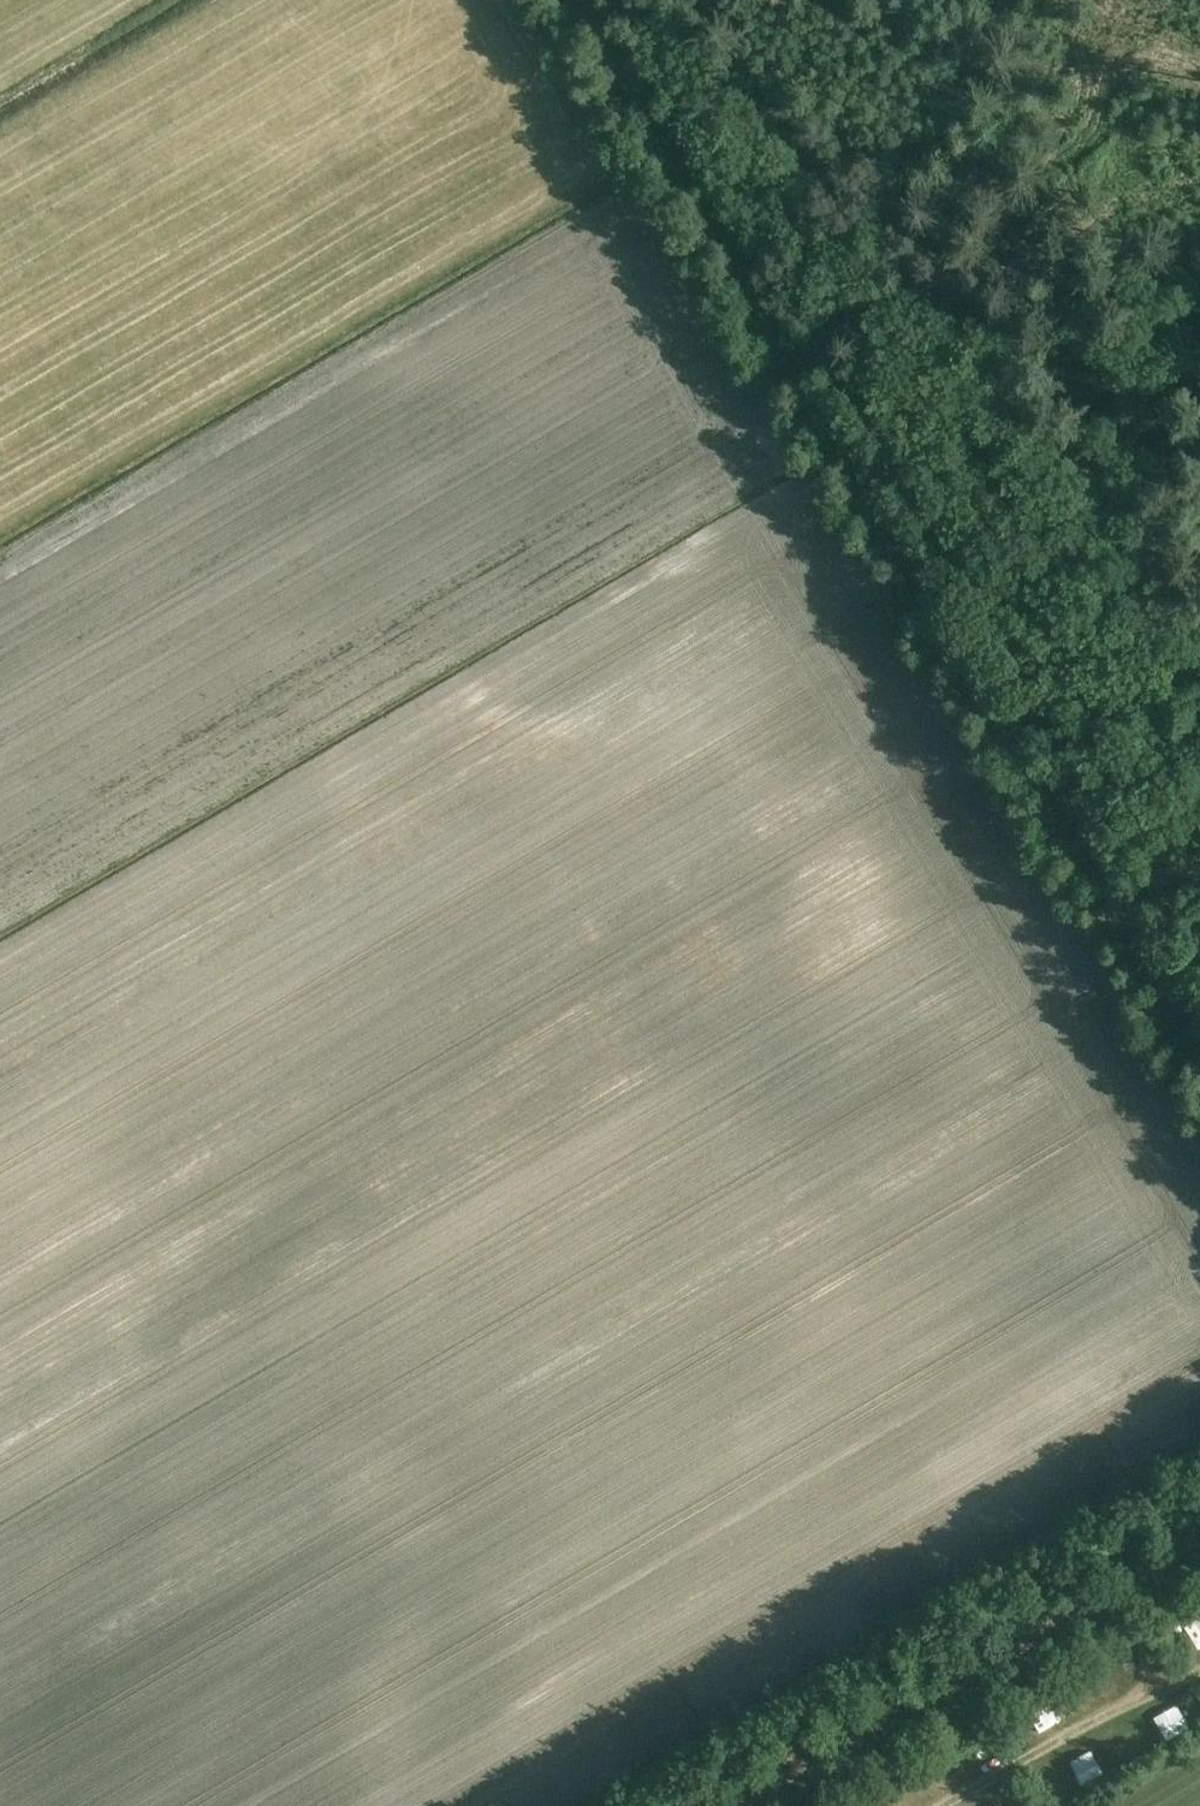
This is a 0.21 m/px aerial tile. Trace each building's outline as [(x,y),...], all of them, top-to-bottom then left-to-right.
[(1061,1688),(1039,1699),(1048,1719),(1071,1708),(1061,1688)] [(1078,1743),(1062,1750),(1070,1767),(1086,1760),(1078,1743)] [(885,1790),(864,1803),(866,1805),(895,1805),(885,1790)]
